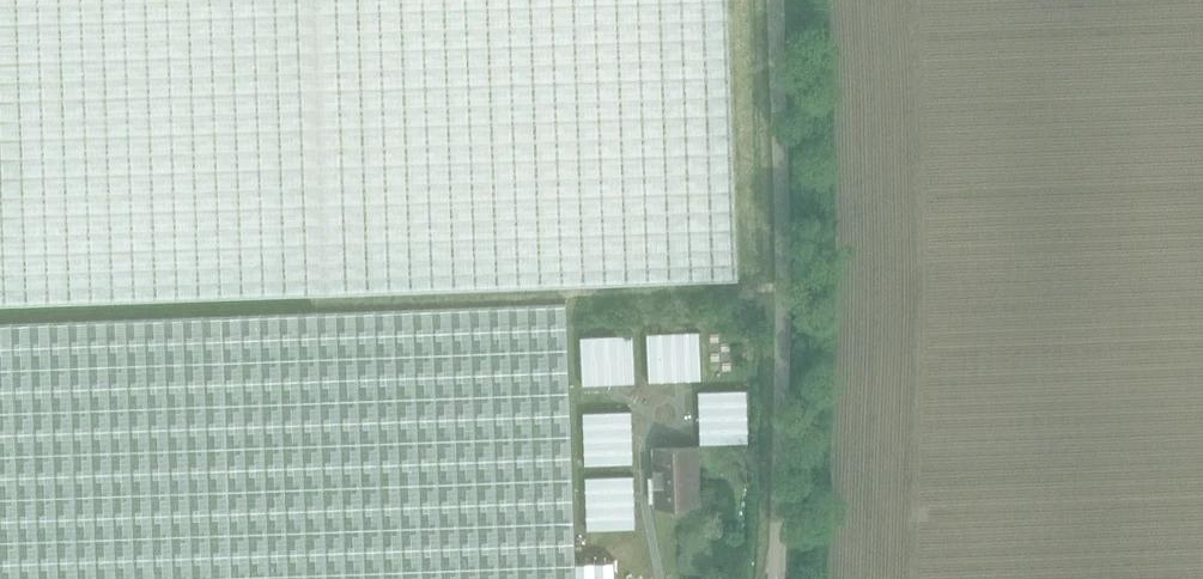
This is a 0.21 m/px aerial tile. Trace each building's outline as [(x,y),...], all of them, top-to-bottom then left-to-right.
[(543,286),(738,279),(728,0),(0,0),(0,305),(543,286)] [(615,560),(577,562),(568,304),(0,324),(0,578),(616,578),(615,560)] [(649,382),(703,379),(700,331),(647,333),(649,382)] [(583,385),(636,382),(634,334),(581,336),(583,385)] [(699,390),(701,444),(749,442),(748,389),(699,390)] [(634,463),(632,410),(583,411),(585,465),(634,463)] [(696,470),(698,470),(697,446),(654,448),(656,505),(668,505),(670,510),(675,513),(682,513),(686,510),(688,504),(700,504),(699,480),(696,480),(696,470)] [(587,529),(636,528),(634,474),(586,476),(587,529)]
